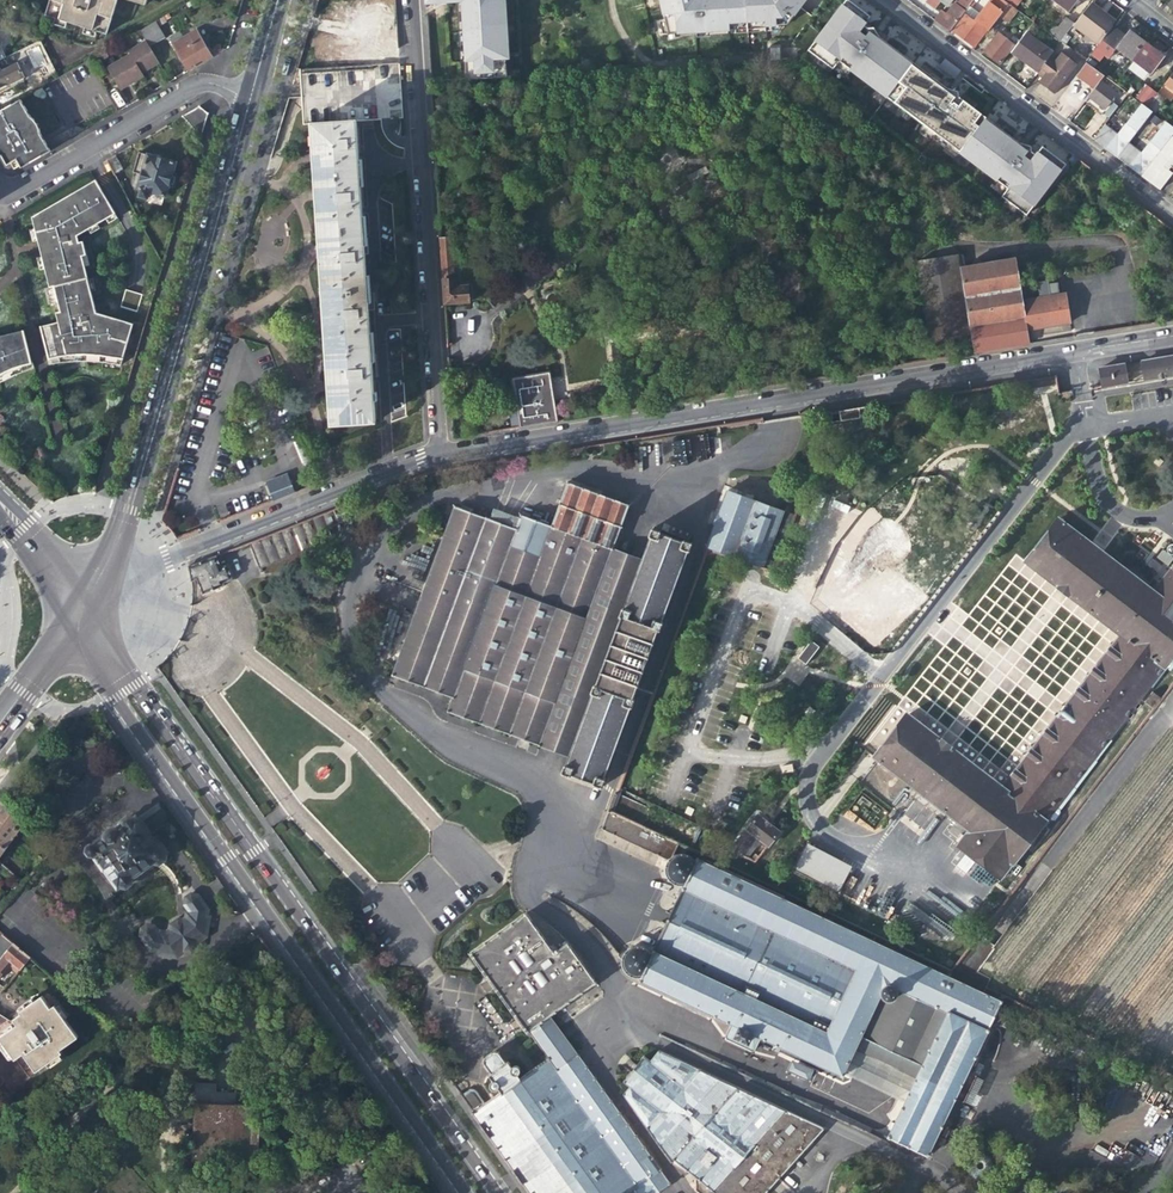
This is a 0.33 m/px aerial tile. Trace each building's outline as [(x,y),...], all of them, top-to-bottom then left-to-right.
[(47,16),(108,34),(119,0),(52,0),(47,16)] [(428,3),(436,3),(462,1),(466,78),(499,76),(498,58),(501,58),(498,0),(428,0),(428,3)] [(501,58),(498,58),(499,76),(506,76),(505,59),(509,58),(505,0),(498,0),(501,58)] [(667,33),(729,29),(729,27),(786,24),(786,25),(804,0),(660,0),(667,33)] [(1064,165),(1041,147),(1034,156),(1029,152),(1019,144),(957,98),(946,89),(868,31),(861,26),(868,17),(846,0),(845,0),(834,15),(837,18),(825,35),(821,32),(807,51),(832,70),(838,62),(875,90),(879,85),(902,102),(898,107),(935,135),(939,130),(951,139),(947,143),(1008,189),(1002,197),(1026,215),(1039,198),(1036,195),(1049,179),(1052,181),(1064,165)] [(998,16),(1008,3),(1005,1),(1004,0),(991,0),(980,14),(971,7),(975,3),(973,1),(965,11),(950,31),(957,35),(973,47),(986,30),(987,31),(998,16)] [(1066,13),(1076,0),(1049,0),(1066,13)] [(1101,8),(1117,19),(1124,10),(1110,0),(1106,0),(1101,8)] [(1165,5),(1172,11),(1172,0),(1169,0),(1165,5)] [(356,29),(352,42),(375,48),(377,40),(383,41),(385,34),(387,35),(391,18),(384,16),(387,7),(368,2),(365,10),(361,9),(356,29)] [(965,11),(953,2),(947,12),(942,9),(934,20),(950,31),(965,11)] [(1015,9),(1012,7),(1008,3),(998,16),(1006,21),(1015,9)] [(1091,3),(1074,24),(1073,25),(1098,44),(1111,27),(1114,21),(1104,13),(1091,3)] [(169,20),(166,15),(159,19),(162,24),(169,20)] [(834,15),(821,32),(825,35),(837,18),(834,15)] [(1059,42),(1073,25),(1074,24),(1066,18),(1058,27),(1053,24),(1047,33),(1059,42)] [(141,29),(147,39),(150,45),(166,36),(157,20),(141,29)] [(1111,27),(1098,44),(1090,55),(1098,62),(1103,56),(1107,59),(1115,49),(1132,62),(1145,43),(1136,36),(1129,30),(1124,37),(1120,34),(1111,27)] [(174,44),(189,71),(213,57),(201,37),(197,31),(174,44)] [(1024,62),(1037,72),(1048,59),(1053,52),(1026,32),(1011,53),(1024,62)] [(1014,45),(1015,43),(1018,40),(1015,38),(1011,43),(998,33),(984,51),(992,58),(998,63),(1012,44),(1014,45)] [(150,45),(147,39),(130,49),(133,53),(109,66),(122,88),(136,80),(146,74),(144,70),(160,62),(150,45)] [(1153,49),(1145,43),(1132,62),(1149,75),(1163,57),(1153,49)] [(780,59),(779,45),(770,45),(770,59),(780,59)] [(372,56),(372,64),(401,63),(400,47),(388,48),(372,56)] [(1053,63),(1048,59),(1037,72),(1035,75),(1041,79),(1038,83),(1046,89),(1053,94),(1075,65),(1060,54),(1053,63)] [(937,67),(954,80),(960,71),(944,59),(937,67)] [(24,75),(18,63),(1,71),(0,68),(0,86),(24,75)] [(357,121),(404,118),(401,63),(372,64),(350,65),(302,68),(303,98),(304,110),(305,123),(319,123),(320,146),(324,193),(328,239),(329,297),(332,380),(335,402),(330,402),(332,424),(374,421),(357,121)] [(1172,91),(1172,70),(1163,83),(1172,91)] [(1099,82),(1088,98),(1094,102),(1103,109),(1115,93),(1099,82)] [(875,90),(898,107),(902,102),(879,85),(875,90)] [(956,92),(946,89),(957,98),(956,92)] [(1140,103),(1145,107),(1154,95),(1148,90),(1139,102),(1140,103)] [(1156,93),(1154,95),(1145,107),(1151,111),(1153,113),(1163,99),(1156,93)] [(20,99),(0,111),(0,151),(7,162),(11,160),(15,168),(20,165),(22,167),(50,151),(47,146),(20,99)] [(1140,103),(1117,134),(1108,146),(1105,149),(1116,158),(1119,154),(1128,142),(1151,111),(1145,107),(1140,103)] [(1108,119),(1116,108),(1111,105),(1103,115),(1108,119)] [(183,116),(202,138),(209,113),(200,106),(183,116)] [(1130,168),(1133,170),(1141,176),(1172,132),(1172,127),(1164,121),(1130,168)] [(1117,134),(1104,124),(1095,136),(1102,142),(1108,146),(1117,134)] [(935,135),(947,143),(951,139),(939,130),(935,135)] [(1159,157),(1169,164),(1172,159),(1172,138),(1159,157)] [(1141,152),(1128,142),(1119,154),(1132,164),(1141,152)] [(1019,144),(1029,152),(1029,147),(1023,145),(1019,144)] [(139,152),(133,172),(142,175),(137,189),(142,191),(140,198),(157,202),(159,195),(166,197),(171,178),(176,163),(139,152)] [(123,168),(116,155),(107,159),(114,172),(123,168)] [(60,331),(42,335),(49,359),(74,353),(77,361),(86,361),(101,358),(102,362),(121,365),(133,333),(127,331),(130,322),(98,313),(83,257),(87,256),(83,242),(79,243),(78,237),(116,213),(96,179),(32,217),(38,242),(43,241),(45,248),(40,249),(49,287),(45,288),(47,294),(48,298),(52,297),(58,322),(60,331)] [(1039,198),(1052,181),(1049,179),(1036,195),(1039,198)] [(454,279),(452,240),(441,240),(445,304),(469,302),(468,288),(457,288),(456,280),(454,279)] [(958,255),(915,262),(928,342),(970,335),(973,355),(1027,346),(1025,331),(1058,325),(1068,324),(1061,286),(1023,292),(1022,287),(1018,288),(1013,258),(979,264),(979,261),(974,257),(971,262),(972,265),(960,267),(958,255)] [(134,291),(127,289),(122,307),(138,312),(144,294),(134,291)] [(58,322),(40,326),(42,335),(60,331),(58,322)] [(135,324),(130,322),(127,331),(133,333),(135,324)] [(15,374),(14,368),(31,364),(23,330),(0,336),(0,382),(15,374)] [(74,353),(49,359),(50,365),(59,363),(67,362),(77,361),(74,353)] [(1144,379),(1172,375),(1172,356),(1141,361),(1099,368),(1102,386),(1126,382),(1124,371),(1142,368),(1144,379)] [(31,364),(14,368),(15,374),(32,369),(31,364)] [(513,380),(521,428),(557,422),(550,375),(513,380)] [(1054,384),(1053,378),(1024,383),(1024,389),(1054,384)] [(830,412),(826,423),(860,418),(859,407),(830,412)] [(684,441),(673,442),(674,463),(685,462),(684,441)] [(286,495),(295,492),(286,472),(266,480),(274,500),(286,495)] [(567,754),(564,763),(562,762),(559,771),(568,774),(569,772),(590,779),(589,781),(599,785),(602,777),(600,776),(626,704),(628,705),(631,696),(629,695),(653,628),(655,628),(658,619),(656,619),(681,548),(684,548),(687,540),(677,537),(676,539),(655,531),(656,529),(647,526),(644,534),(646,535),(638,557),(609,547),(625,504),(563,482),(549,523),(514,511),(509,525),(452,505),(391,675),(451,696),(446,710),(567,754)] [(722,489),(702,546),(768,570),(799,491),(788,487),(787,492),(785,490),(781,489),(779,489),(776,490),(775,492),(774,493),(773,496),(773,498),(774,500),(777,503),(780,504),(782,504),(780,510),(722,489)] [(343,534),(333,509),(249,542),(260,567),(343,534)] [(859,616),(879,641),(949,550),(894,520),(870,554),(900,576),(896,583),(867,566),(862,564),(857,566),(835,595),(859,616)] [(1172,655),(1172,563),(1151,592),(1059,520),(1026,563),(1120,636),(1002,790),(907,717),(874,759),(877,762),(861,783),(901,815),(918,793),(969,832),(956,849),(998,882),(1172,655)] [(1172,544),(1171,544),(1167,544),(1165,546),(1164,548),(1164,551),(1165,553),(1167,554),(1170,555),(1172,555),(1172,554),(1172,546),(1172,544)] [(195,579),(201,595),(223,586),(222,584),(233,580),(227,566),(222,569),(216,555),(187,566),(189,582),(195,579)] [(810,640),(797,658),(807,665),(819,646),(810,640)] [(834,662),(823,654),(800,684),(811,692),(834,662)] [(1145,704),(1153,711),(1161,700),(1153,693),(1145,704)] [(815,701),(808,695),(797,708),(805,714),(815,701)] [(639,823),(649,801),(615,785),(600,829),(668,862),(677,841),(639,823)] [(1,798),(0,800),(0,853),(27,818),(1,798)] [(730,850),(749,859),(762,842),(768,846),(779,832),(758,815),(730,850)] [(131,884),(133,881),(131,878),(148,867),(158,861),(159,862),(163,859),(165,853),(161,848),(157,846),(138,817),(135,818),(129,817),(126,819),(123,827),(117,831),(111,830),(106,833),(106,838),(94,846),(90,845),(88,847),(88,851),(90,855),(94,855),(103,869),(105,868),(117,887),(122,884),(125,887),(131,884)] [(793,869),(838,893),(849,873),(852,867),(808,844),(798,864),(796,863),(793,869)] [(668,862),(668,863),(666,866),(665,869),(665,871),(667,877),(669,880),(672,883),(676,885),(680,886),(682,886),(687,884),(654,955),(652,952),(648,949),(645,947),(641,947),(638,947),(634,948),(631,950),(627,954),(625,959),(624,964),(625,968),(626,970),(629,973),(631,975),(633,977),(636,978),(639,978),(643,978),(641,982),(732,1025),(727,1036),(729,1041),(751,1051),(755,1051),(761,1039),(842,1078),(845,1073),(906,1101),(889,1137),(929,1155),(956,1099),(963,1103),(976,1076),(969,1072),(992,1023),(1000,1027),(1006,1015),(998,1011),(1002,1002),(699,859),(696,865),(695,862),(693,860),(690,857),(687,855),(682,854),(679,854),(675,855),(671,858),(668,862)] [(38,857),(31,864),(37,868),(43,861),(38,857)] [(24,883),(37,868),(31,864),(19,879),(24,883)] [(149,870),(148,867),(131,878),(133,881),(135,881),(138,881),(142,880),(145,879),(147,877),(148,874),(149,870)] [(19,889),(5,905),(16,913),(29,898),(19,889)] [(188,897),(183,900),(182,907),(188,915),(187,917),(184,917),(183,921),(180,924),(174,923),(168,928),(167,932),(164,935),(158,934),(158,937),(155,936),(150,929),(143,928),(139,931),(138,938),(148,952),(155,953),(155,956),(173,959),(180,954),(188,955),(194,951),(195,944),(202,939),(206,921),(203,920),(204,913),(199,905),(194,898),(188,897)] [(16,913),(5,905),(0,911),(0,931),(16,913)] [(460,1093),(472,1111),(471,1112),(523,1185),(528,1192),(660,1192),(670,1186),(551,1018),(597,985),(569,945),(556,954),(528,915),(472,954),(546,1059),(518,1079),(516,1076),(518,1075),(519,1073),(520,1069),(518,1067),(518,1066),(516,1065),(513,1065),(511,1066),(510,1067),(506,1063),(507,1062),(505,1059),(503,1061),(490,1071),(487,1073),(490,1076),(491,1075),(494,1079),(492,1080),(491,1080),(490,1082),(489,1084),(489,1086),(490,1087),(491,1089),(493,1090),(496,1091),(498,1090),(500,1087),(502,1090),(483,1103),(475,1092),(473,1091),(471,1089),(468,1089),(466,1090),(460,1093)] [(12,944),(1,934),(0,936),(0,957),(12,944)] [(12,944),(0,957),(0,974),(8,966),(11,966),(14,968),(18,971),(29,958),(12,944)] [(182,979),(187,986),(202,976),(197,968),(182,979)] [(168,992),(154,1002),(158,1007),(171,998),(168,992)] [(15,1058),(23,1052),(37,1070),(59,1054),(57,1051),(75,1039),(53,1007),(49,1009),(40,996),(18,1011),(20,1014),(16,1016),(18,1020),(0,1034),(0,1038),(15,1058)] [(484,1063),(490,1071),(503,1061),(498,1053),(493,1052),(485,1058),(484,1063)] [(834,1118),(737,1074),(727,1083),(660,1052),(650,1064),(644,1059),(624,1085),(629,1090),(623,1096),(673,1165),(693,1176),(695,1179),(697,1183),(697,1186),(697,1190),(701,1192),(766,1192),(834,1118)] [(793,1060),(788,1071),(809,1080),(814,1068),(793,1060)] [(195,1101),(193,1159),(234,1161),(234,1174),(252,1174),(253,1162),(259,1162),(260,1142),(265,1142),(266,1125),(260,1125),(261,1105),(258,1105),(258,1096),(236,1095),(236,1104),(195,1101)]
